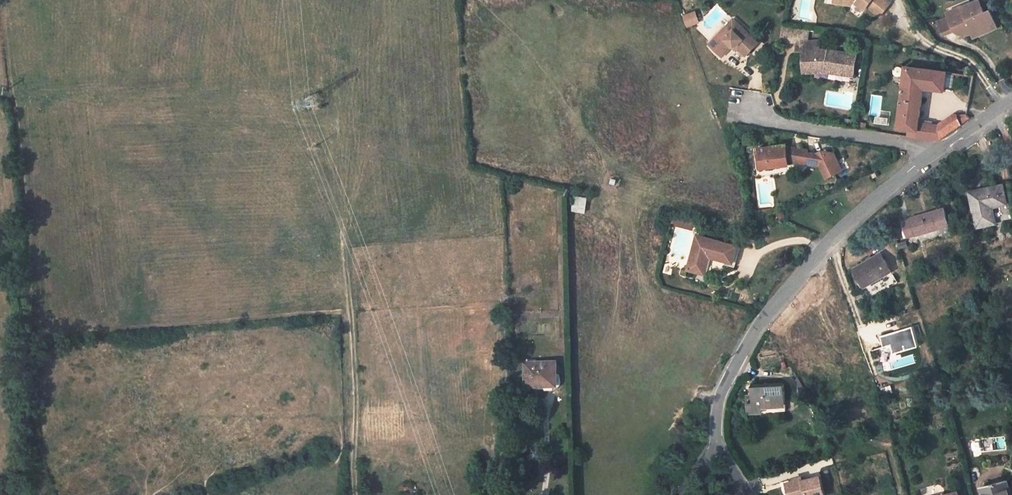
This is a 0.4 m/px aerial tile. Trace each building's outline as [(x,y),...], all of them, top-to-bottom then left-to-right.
[(834,3),(853,6),(855,4),(865,12),(868,8),(881,18),(891,5),(885,0),(835,0),(834,3)] [(948,13),(953,25),(957,31),(958,32),(959,32),(960,33),(963,33),(965,33),(966,32),(973,29),(975,32),(989,19),(984,8),(980,0),(967,0),(960,4),(961,7),(948,13)] [(989,6),(984,8),(989,19),(975,32),(976,34),(997,24),(989,6)] [(696,11),(683,15),(686,27),(699,23),(696,11)] [(948,13),(937,19),(942,30),(953,25),(948,13)] [(732,20),(708,46),(721,58),(731,47),(735,47),(740,51),(743,48),(748,52),(757,43),(732,20)] [(778,41),(795,41),(795,51),(800,50),(801,72),(821,71),(851,75),(855,53),(822,49),(819,49),(819,40),(806,40),(805,29),(781,25),(778,41)] [(945,92),(947,73),(906,68),(897,129),(917,131),(916,139),(938,141),(969,119),(967,115),(954,114),(938,126),(920,123),(916,122),(918,105),(920,90),(945,92)] [(786,144),(759,148),(761,168),(789,164),(789,162),(806,164),(807,153),(808,150),(795,148),(795,152),(787,151),(786,144)] [(815,154),(814,155),(820,166),(825,178),(841,170),(833,152),(822,150),(815,154)] [(815,154),(807,153),(806,164),(820,166),(814,155),(815,154)] [(1008,203),(1004,185),(982,189),(983,192),(979,193),(978,190),(970,192),(977,227),(997,223),(993,207),(1008,203)] [(573,211),(585,213),(587,198),(576,196),(573,211)] [(950,226),(945,209),(912,218),(912,220),(904,222),(907,237),(916,234),(917,235),(950,226)] [(695,223),(679,219),(677,225),(690,229),(695,223)] [(953,234),(951,227),(937,231),(939,237),(953,234)] [(722,242),(697,236),(688,270),(705,274),(709,256),(717,259),(733,262),(737,245),(722,242)] [(898,283),(881,254),(872,259),(871,259),(872,261),(868,263),(855,271),(871,299),(898,283)] [(815,308),(829,305),(827,296),(814,299),(815,308)] [(963,315),(961,309),(951,313),(953,319),(963,315)] [(808,321),(808,319),(801,320),(802,332),(813,330),(811,321),(808,321)] [(910,327),(880,336),(881,347),(889,345),(892,353),(916,346),(910,327)] [(557,385),(557,361),(525,362),(527,387),(544,386),(557,385)] [(786,411),(784,384),(753,386),(754,396),(754,405),(748,405),(749,414),(786,411)] [(892,392),(890,386),(881,390),(883,395),(892,392)] [(821,475),(802,479),(801,477),(783,481),(786,494),(825,494),(821,475)] [(1007,480),(982,486),(984,494),(1010,494),(1007,480)]
